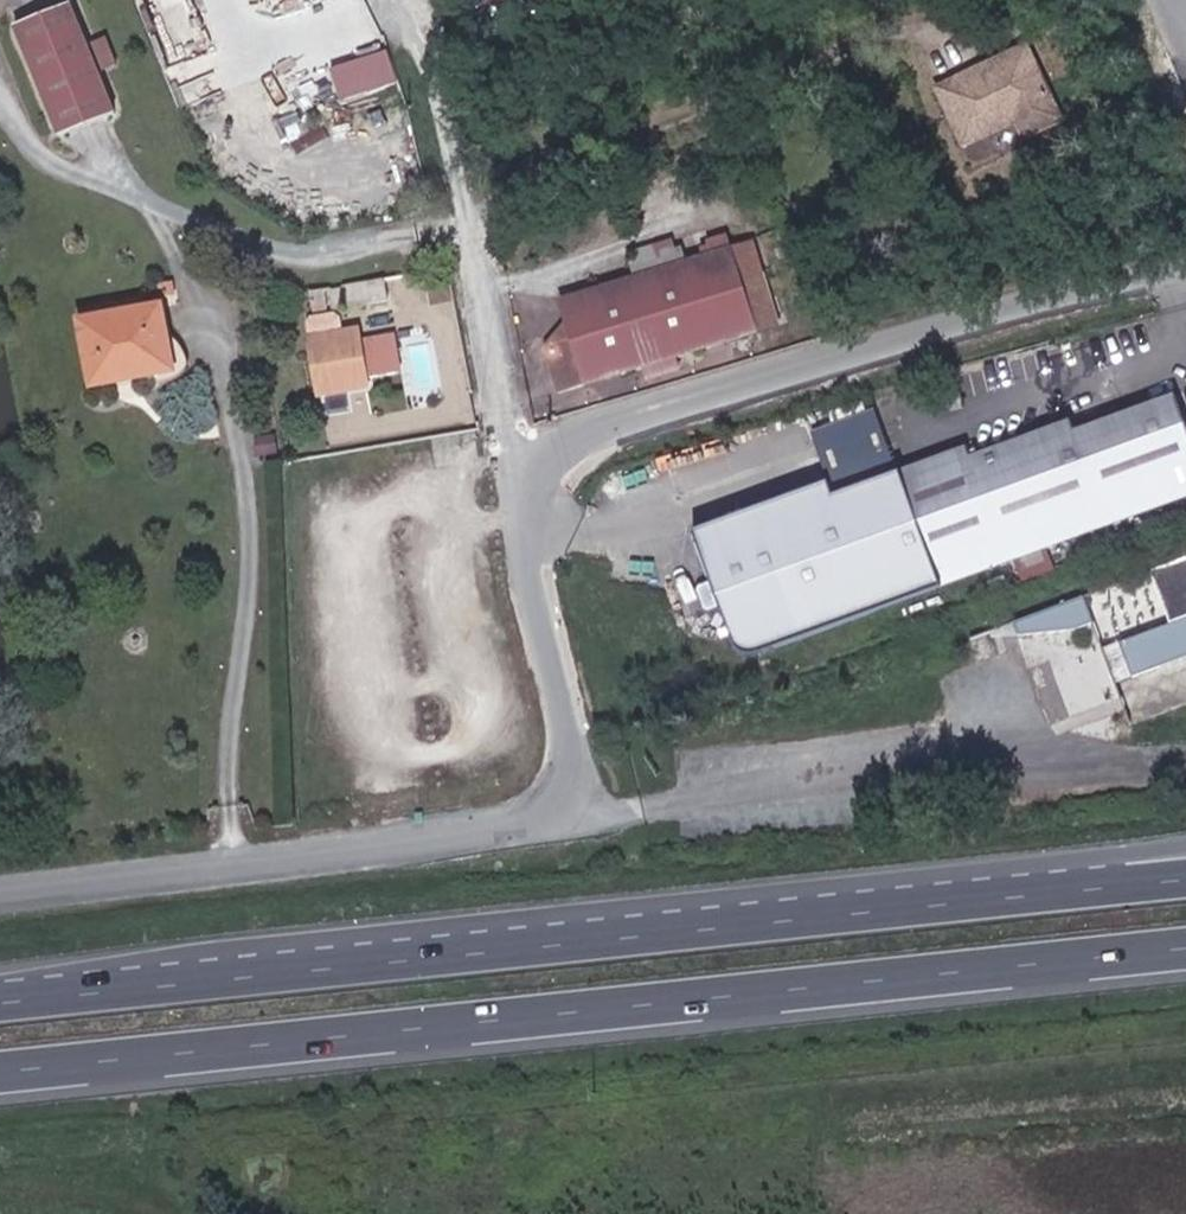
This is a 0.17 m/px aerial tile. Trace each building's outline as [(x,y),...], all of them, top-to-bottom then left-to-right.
[(132,95),(94,0),(54,0),(31,9),(77,117),(132,95)] [(1053,134),(1094,115),(1060,39),(1026,54),(1029,61),(968,91),(990,142),(1045,115),(1053,134)] [(396,82),(387,52),(331,68),(340,99),(396,82)] [(769,282),(789,277),(780,247),(759,254),(769,282)] [(709,358),(807,326),(789,277),(769,282),(759,254),(702,273),(692,250),(659,259),(666,283),(588,309),(595,330),(569,354),(586,397),(685,367),(690,376),(710,370),(709,358)] [(321,311),(371,303),(368,285),(297,294),(299,307),(320,305),(321,311)] [(103,380),(194,366),(185,294),(93,308),(103,380)] [(318,390),(376,378),(370,340),(332,344),(331,338),(281,344),(289,403),(320,398),(318,390)] [(704,530),(749,652),(751,657),(755,659),(758,659),(1185,502),(1185,393),(1083,430),(1080,420),(980,456),(977,446),(843,495),(838,481),(704,530)] [(1185,657),(1185,558),(1150,571),(1169,623),(1118,642),(1130,677),(1185,657)] [(1018,633),(1071,627),(1090,620),(1081,595),(1014,623),(1018,633)] [(1130,677),(1118,642),(1101,648),(1113,683),(1130,677)]
